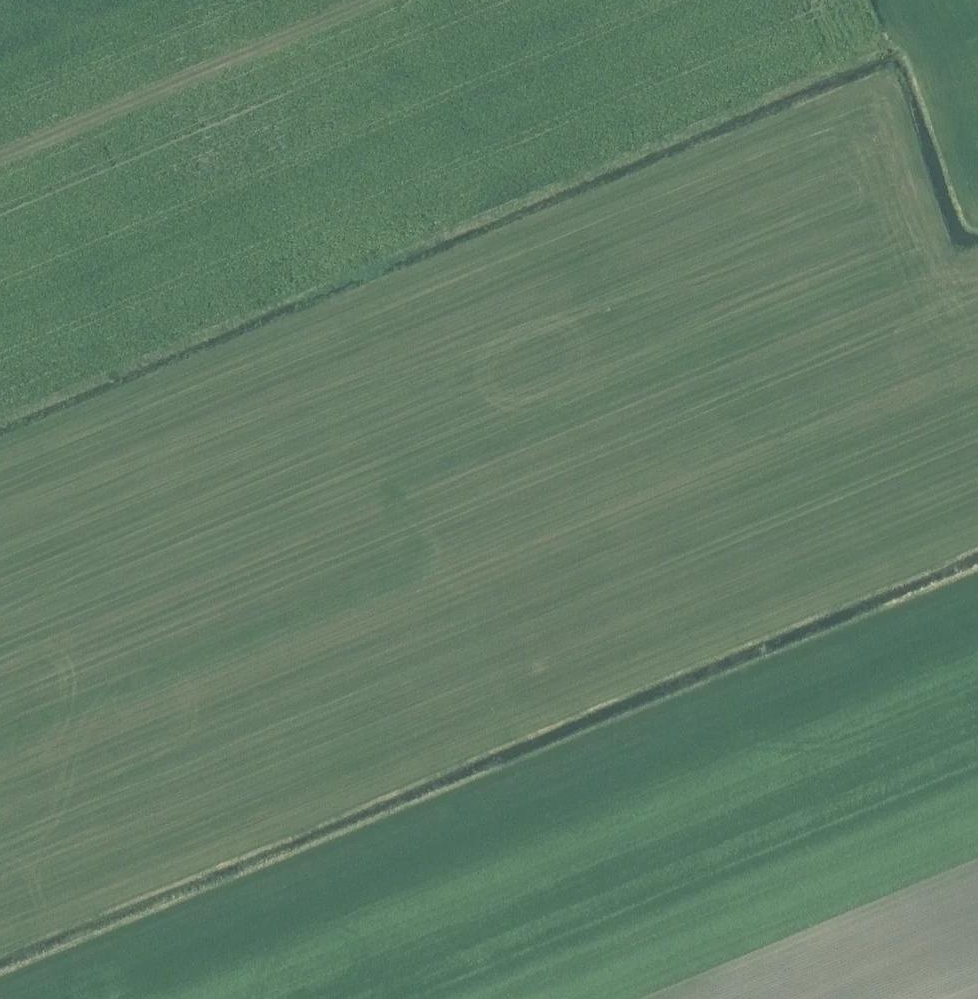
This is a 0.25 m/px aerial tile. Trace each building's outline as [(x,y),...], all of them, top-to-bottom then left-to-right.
[(418,597),(437,589),(433,580),(414,588),(418,597)]
